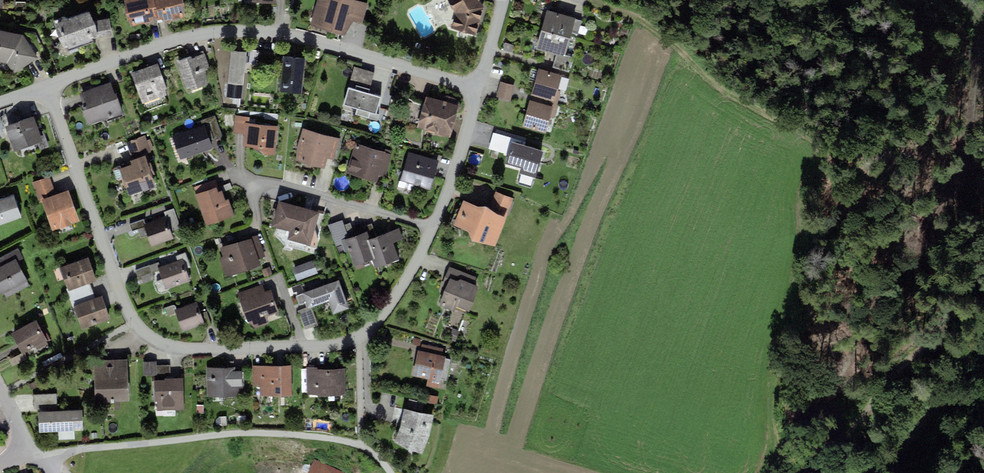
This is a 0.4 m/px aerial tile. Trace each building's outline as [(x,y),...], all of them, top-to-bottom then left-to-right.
[(126,0),(131,29),(150,25),(158,17),(155,0),(127,0),(126,0)] [(183,0),(155,0),(158,17),(170,24),(174,21),(188,18),(183,0)] [(313,27),(345,37),(355,22),(364,24),(368,4),(356,0),(320,0),(313,27)] [(455,14),(451,28),(475,35),(483,7),(479,0),(448,0),(455,14)] [(575,19),(547,10),(541,29),(569,37),(575,19)] [(92,12),(57,24),(66,50),(101,38),(92,12)] [(569,37),(541,29),(536,47),(564,55),(569,37)] [(9,63),(15,74),(39,60),(24,35),(0,32),(0,62),(9,63)] [(507,43),(505,50),(514,53),(516,46),(507,43)] [(247,53),(231,51),(227,84),(242,87),(247,53)] [(254,51),(253,66),(275,69),(277,54),(254,51)] [(203,55),(176,64),(186,93),(208,85),(205,74),(209,73),(203,55)] [(305,59),(283,56),(278,91),(301,94),(305,59)] [(159,66),(134,74),(144,104),(169,96),(159,66)] [(561,75),(538,70),(532,97),(555,102),(561,75)] [(348,81),(342,99),(375,109),(381,91),(348,81)] [(515,85),(502,82),(498,97),(510,101),(515,85)] [(114,87),(80,98),(89,126),(123,114),(114,87)] [(461,107),(426,98),(417,131),(451,140),(461,107)] [(553,107),(529,100),(522,126),(545,132),(553,107)] [(202,126),(208,141),(223,136),(215,115),(200,120),(202,126)] [(250,116),(236,115),(234,133),(246,134),(245,145),(261,148),(267,155),(275,155),(279,126),(250,124),(250,116)] [(35,117),(7,126),(15,152),(43,142),(35,117)] [(202,126),(172,138),(180,160),(211,148),(208,141),(202,126)] [(340,141),(305,132),(297,161),(326,168),(328,161),(335,163),(340,141)] [(133,164),(121,169),(130,197),(157,187),(148,158),(153,156),(147,137),(126,144),(133,164)] [(544,150),(511,141),(505,162),(524,167),(523,172),(537,176),(544,150)] [(392,154),(355,145),(348,174),(378,182),(380,176),(386,177),(392,154)] [(439,161),(409,152),(400,184),(430,193),(439,161)] [(50,179),(34,184),(40,204),(45,202),(54,230),(80,221),(69,191),(56,196),(50,179)] [(219,189),(197,197),(208,227),(236,217),(231,201),(228,202),(224,193),(221,194),(219,189)] [(480,208),(465,202),(456,225),(469,230),(475,240),(497,248),(515,201),(495,192),(489,205),(480,208)] [(0,200),(0,225),(21,218),(13,195),(0,200)] [(320,213),(281,202),(275,227),(293,232),(291,239),(312,245),(320,213)] [(165,218),(170,231),(180,227),(173,208),(163,212),(165,218)] [(146,225),(143,226),(150,246),(173,238),(170,231),(165,218),(146,225)] [(143,226),(146,225),(144,219),(130,224),(132,230),(143,226)] [(399,231),(371,241),(380,267),(400,261),(395,248),(404,245),(399,231)] [(250,238),(220,248),(223,258),(220,259),(226,277),(260,266),(258,259),(265,257),(258,235),(250,237),(250,238)] [(366,236),(347,242),(355,267),(374,261),(366,236)] [(1,266),(15,258),(17,261),(23,258),(18,248),(0,258),(0,263),(1,266)] [(88,256),(61,267),(69,290),(89,282),(97,280),(88,256)] [(0,266),(0,292),(2,295),(3,294),(5,299),(30,285),(17,261),(15,258),(1,266),(0,266)] [(313,262),(292,270),(297,284),(318,276),(313,262)] [(185,264),(161,273),(167,291),(191,283),(185,264)] [(444,280),(448,282),(441,304),(469,313),(479,286),(474,285),(476,277),(449,268),(444,280)] [(339,280),(296,295),(299,304),(305,302),(307,307),(310,306),(329,300),(333,311),(348,306),(339,280)] [(75,307),(96,300),(89,282),(69,290),(75,307)] [(262,284),(237,293),(247,322),(255,328),(268,324),(268,316),(279,312),(270,289),(265,291),(262,284)] [(96,300),(75,307),(84,331),(112,321),(103,297),(96,300)] [(200,305),(178,312),(184,332),(206,325),(200,305)] [(317,326),(310,306),(307,307),(298,311),(304,330),(317,326)] [(36,320),(11,333),(22,353),(24,352),(46,340),(36,320)] [(448,339),(455,342),(459,331),(452,329),(448,339)] [(414,337),(412,344),(419,346),(420,339),(414,337)] [(420,352),(441,356),(443,349),(421,345),(420,352)] [(420,352),(418,351),(411,383),(441,389),(448,358),(441,356),(420,352)] [(22,353),(9,360),(13,367),(28,359),(24,352),(22,353)] [(128,359),(93,360),(95,401),(129,400),(128,359)] [(156,362),(143,362),(144,377),(170,376),(169,365),(156,366),(156,362)] [(292,367),(255,368),(256,386),(262,385),(262,397),(293,396),(292,367)] [(236,369),(207,370),(208,398),(242,397),(241,374),(237,375),(236,369)] [(347,370),(309,370),(309,396),(347,395),(347,370)] [(182,379),(155,380),(156,411),(184,410),(182,379)] [(50,408),(49,393),(33,394),(34,409),(50,408)] [(50,411),(38,412),(39,432),(83,429),(82,410),(57,411),(56,393),(49,393),(50,408),(50,411)] [(437,404),(439,397),(426,394),(424,402),(437,404)] [(437,414),(407,408),(399,441),(426,453),(437,414)] [(315,462),(310,472),(342,472),(315,462)]
